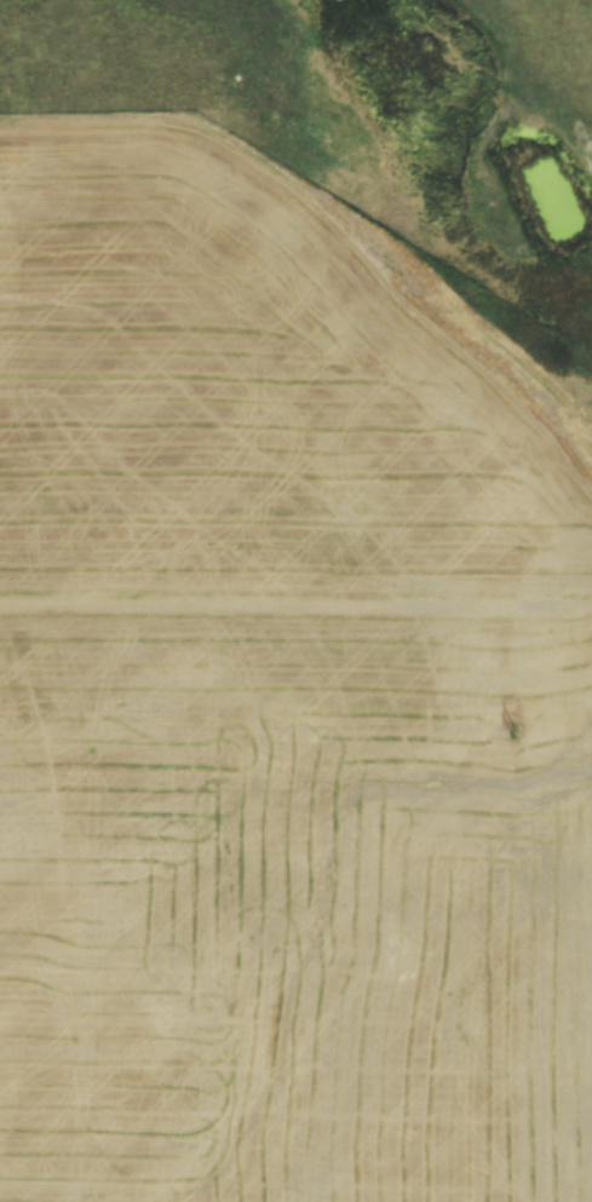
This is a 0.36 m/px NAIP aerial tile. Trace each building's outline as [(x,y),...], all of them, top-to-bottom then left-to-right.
[(353,992),(353,1001),(378,1001),(378,992),(353,992)]
